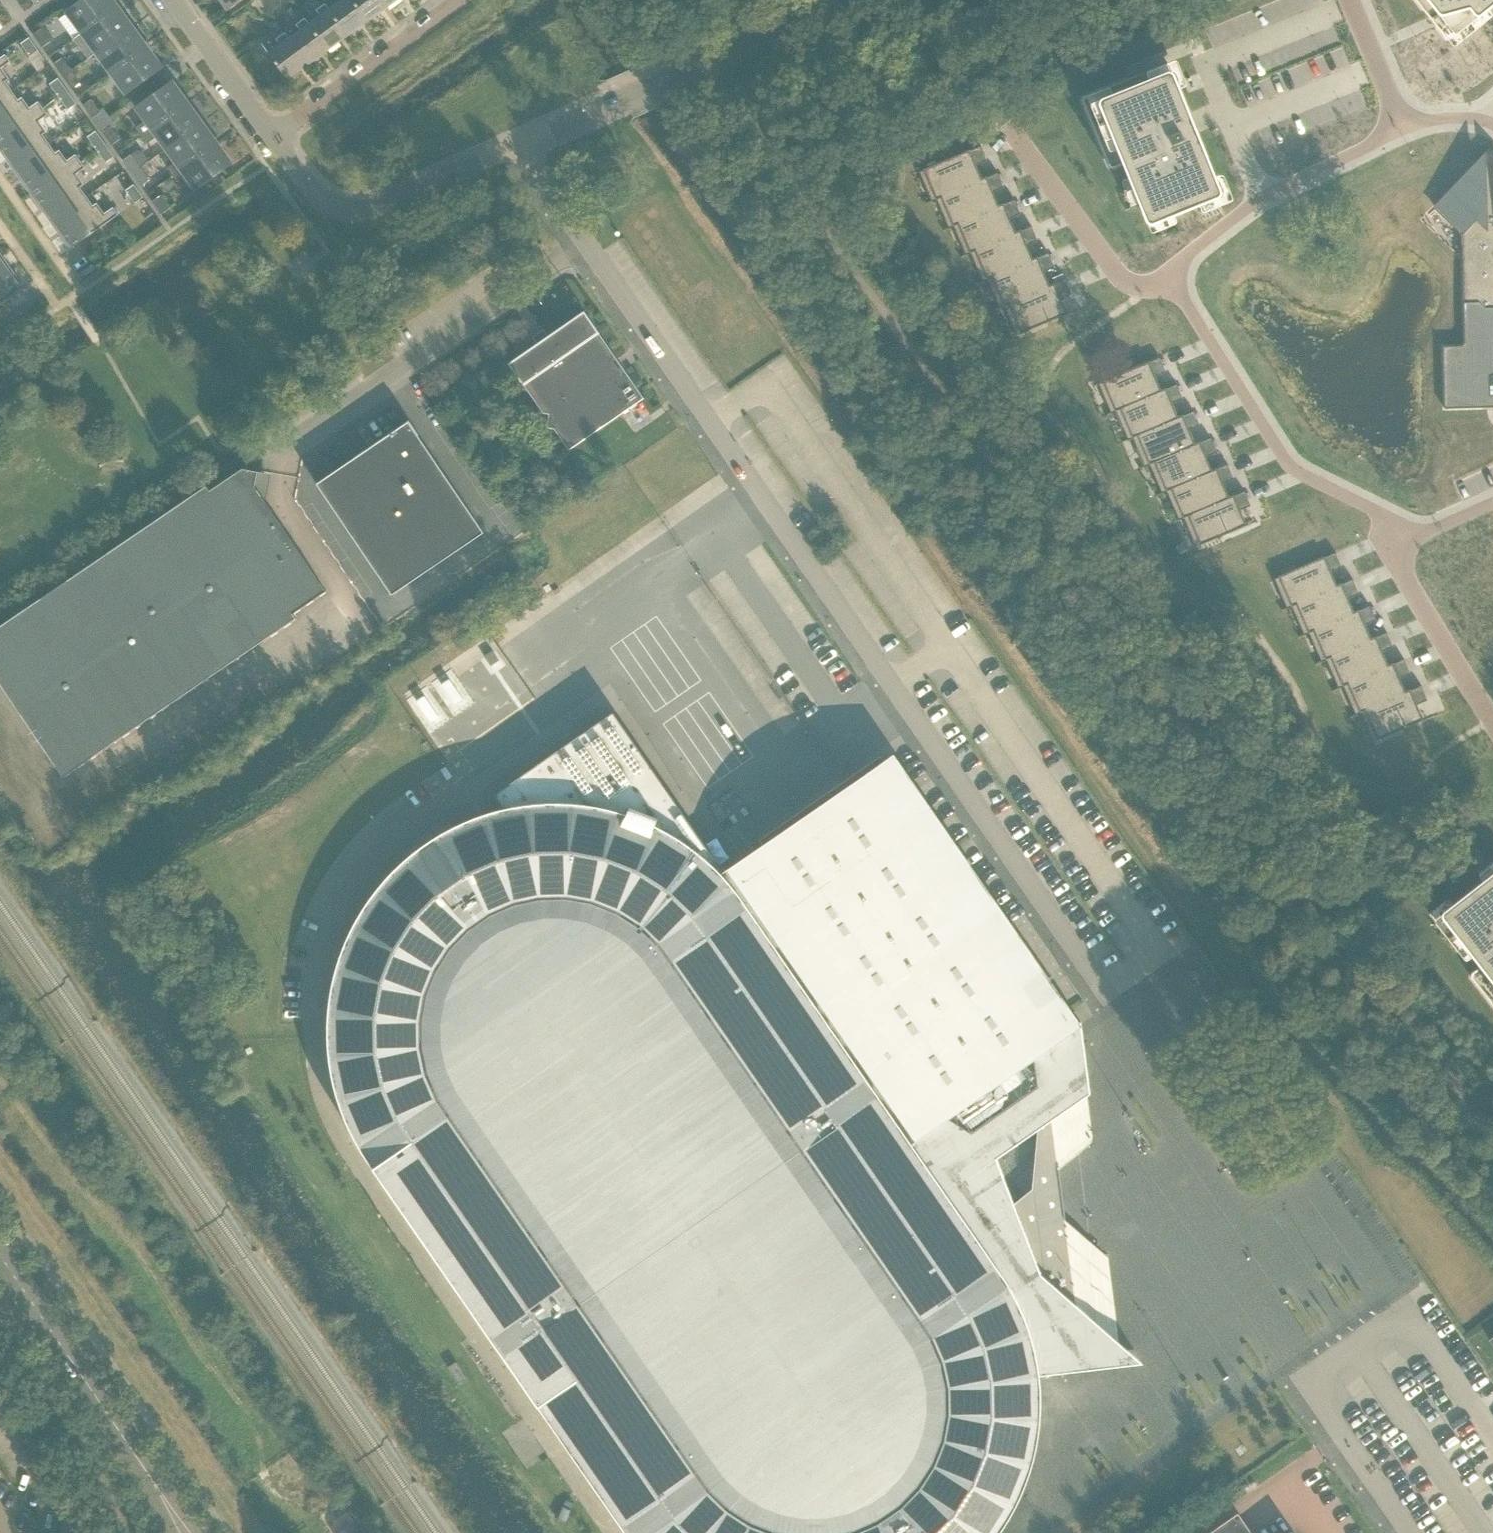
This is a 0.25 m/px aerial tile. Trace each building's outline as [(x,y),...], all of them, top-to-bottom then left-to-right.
[(110,2),(112,1),(111,0),(82,0),(68,10),(83,31),(114,8),(110,2)] [(228,10),(242,0),(220,0),(228,10)] [(270,10),(279,3),(277,0),(262,0),(270,10)] [(348,36),(368,21),(353,0),(340,0),(341,1),(329,9),(348,36)] [(388,7),(383,0),(353,0),(368,21),(388,7)] [(1423,9),(1423,10),(1424,10),(1425,10),(1426,10),(1427,10),(1429,8),(1441,24),(1439,25),(1438,26),(1438,27),(1438,28),(1439,29),(1444,36),(1445,37),(1446,37),(1447,37),(1448,38),(1449,37),(1450,37),(1451,37),(1487,8),(1488,7),(1488,6),(1488,5),(1487,4),(1486,3),(1490,0),(1416,0),(1423,9)] [(328,50),(348,36),(329,9),(325,3),(317,10),(321,15),(309,23),(309,24),(328,50)] [(97,51),(131,27),(121,13),(119,14),(114,8),(83,31),(97,51)] [(289,38),(308,65),(328,50),(309,24),(309,23),(305,18),(297,24),(301,30),(289,38)] [(143,48),(139,42),(141,41),(131,27),(97,51),(112,71),(143,48)] [(32,36),(42,50),(50,44),(40,30),(32,36)] [(269,53),(288,79),(308,65),(289,38),(285,32),(277,39),(281,44),(269,53)] [(19,44),(29,57),(37,51),(28,38),(19,44)] [(143,48),(112,71),(127,92),(161,68),(150,53),(148,54),(143,48)] [(12,90),(5,80),(7,78),(1,68),(11,61),(6,54),(0,58),(0,99),(12,90)] [(61,78),(70,72),(61,59),(52,65),(61,78)] [(70,72),(61,78),(70,90),(79,84),(70,72)] [(1083,98),(1083,102),(1109,165),(1112,168),(1115,168),(1126,164),(1148,220),(1151,222),(1154,222),(1218,196),(1220,194),(1220,191),(1197,135),(1195,134),(1193,134),(1192,134),(1184,114),(1185,114),(1187,112),(1187,110),(1173,76),(1171,74),(1168,74),(1164,75),(1162,77),(1162,79),(1163,80),(1145,88),(1140,77),(1138,75),(1136,75),(1086,96),(1083,98)] [(66,91),(57,79),(48,85),(57,97),(66,91)] [(185,105),(180,99),(182,97),(172,83),(138,107),(153,128),(185,105)] [(44,108),(39,101),(29,108),(22,99),(19,101),(12,90),(0,99),(0,138),(44,108)] [(57,97),(67,110),(75,104),(66,91),(57,97)] [(81,105),(91,119),(99,113),(89,99),(81,105)] [(168,148),(201,123),(191,109),(189,111),(185,105),(153,128),(168,148)] [(44,108),(0,138),(0,148),(4,153),(7,151),(18,166),(50,143),(42,133),(45,131),(38,121),(48,114),(44,108)] [(201,123),(168,148),(182,168),(214,145),(209,139),(212,138),(201,123)] [(101,133),(110,147),(119,141),(109,127),(101,133)] [(103,144),(94,131),(86,137),(95,150),(103,144)] [(33,194),(81,160),(76,154),(66,161),(60,151),(57,153),(50,143),(18,166),(28,180),(25,183),(33,194)] [(95,150),(104,163),(112,157),(103,144),(95,150)] [(214,145),(182,168),(197,189),(231,164),(220,149),(218,151),(214,145)] [(937,199),(942,197),(983,180),(975,159),(985,155),(981,146),(925,170),(937,199)] [(1489,148),(1435,205),(1463,231),(1465,344),(1437,345),(1437,406),(1492,407),(1492,152),(1489,148)] [(138,168),(129,155),(121,161),(130,174),(138,168)] [(86,167),(81,160),(33,194),(41,206),(45,204),(55,219),(87,196),(80,185),(82,183),(76,174),(86,167)] [(130,174),(139,187),(147,181),(138,168),(130,174)] [(998,173),(983,180),(942,197),(954,226),(959,224),(1000,206),(992,187),(1002,182),(998,173)] [(133,204),(141,198),(132,184),(123,190),(133,204)] [(87,196),(55,219),(65,233),(62,235),(71,248),(119,214),(114,207),(104,214),(97,204),(94,206),(87,196)] [(159,216),(168,210),(158,196),(149,202),(159,216)] [(976,251),(1017,233),(1009,213),(1019,209),(1015,200),(1000,206),(959,224),(971,253),(976,251)] [(993,277),(1034,260),(1026,240),(1036,236),(1032,227),(1017,233),(976,251),(988,279),(993,277)] [(1010,304),(1051,286),(1043,267),(1053,262),(1049,253),(1034,260),(993,277),(1005,306),(1010,304)] [(21,283),(12,271),(9,273),(0,260),(0,298),(21,283)] [(1051,286),(1010,304),(1022,333),(1068,314),(1060,293),(1070,289),(1066,280),(1051,286)] [(547,427),(555,428),(569,449),(643,397),(584,312),(549,336),(544,329),(534,337),(538,344),(510,363),(543,411),(543,412),(549,413),(547,427)] [(1115,411),(1120,408),(1162,391),(1153,370),(1164,366),(1160,357),(1102,381),(1115,411)] [(1162,391),(1120,408),(1132,437),(1137,435),(1179,418),(1170,397),(1180,393),(1177,384),(1162,391)] [(1154,462),(1196,445),(1187,424),(1198,419),(1194,411),(1179,418),(1137,435),(1149,464),(1154,462)] [(482,534),(407,423),(315,485),(390,596),(482,534)] [(1211,438),(1196,445),(1154,462),(1166,491),(1172,488),(1213,471),(1204,451),(1215,446),(1211,438)] [(1183,517),(1188,515),(1230,499),(1221,477),(1231,472),(1228,465),(1213,471),(1172,488),(1183,517)] [(207,486),(0,626),(0,684),(63,777),(297,618),(293,613),(326,591),(257,489),(262,486),(264,473),(243,468),(210,491),(207,486)] [(1245,491),(1230,499),(1188,515),(1201,544),(1247,525),(1238,504),(1249,500),(1245,491)] [(1296,604),(1337,586),(1329,566),(1339,562),(1335,552),(1278,576),(1291,606),(1296,604)] [(1337,586),(1296,604),(1308,632),(1313,630),(1354,613),(1346,593),(1356,589),(1352,580),(1337,586)] [(1325,659),(1329,657),(1371,639),(1363,620),(1373,616),(1369,606),(1354,613),(1313,630),(1325,659)] [(1386,633),(1371,639),(1329,657),(1342,686),(1346,684),(1388,666),(1380,647),(1390,642),(1386,633)] [(1359,712),(1363,710),(1405,693),(1397,673),(1407,669),(1403,660),(1388,666),(1346,684),(1359,712)] [(1420,686),(1405,693),(1363,710),(1376,740),(1422,720),(1413,699),(1424,695),(1420,686)] [(344,1026),(346,1048),(349,1070),(355,1091),(363,1112),(373,1131),(384,1150),(643,1520),(653,1532),(1002,1532),(1004,1530),(1017,1512),(1026,1496),(1028,1493),(1037,1473),(1044,1452),(1049,1430),(1052,1408),(1053,1386),(1051,1364),(1050,1357),(1052,1356),(1121,1344),(1055,1263),(1042,1229),(1010,1147),(1099,1074),(1093,1011),(1091,1013),(908,748),(906,749),(904,747),(897,753),(892,746),(893,745),(892,745),(771,829),(772,830),(773,830),(777,836),(737,864),(625,703),(507,785),(518,802),(499,807),(479,815),(459,825),(440,837),(423,850),(407,865),(392,882),(379,900),(368,919),(359,939),(352,960),(347,982),(345,1004),(344,1026)] [(450,758),(455,766),(465,759),(460,751),(450,758)] [(1443,913),(1444,916),(1481,964),(1473,971),(1471,974),(1472,978),(1492,1005),(1492,873),(1445,910),(1443,913)] [(1237,1521),(1219,1532),(1245,1532),(1237,1521)]
